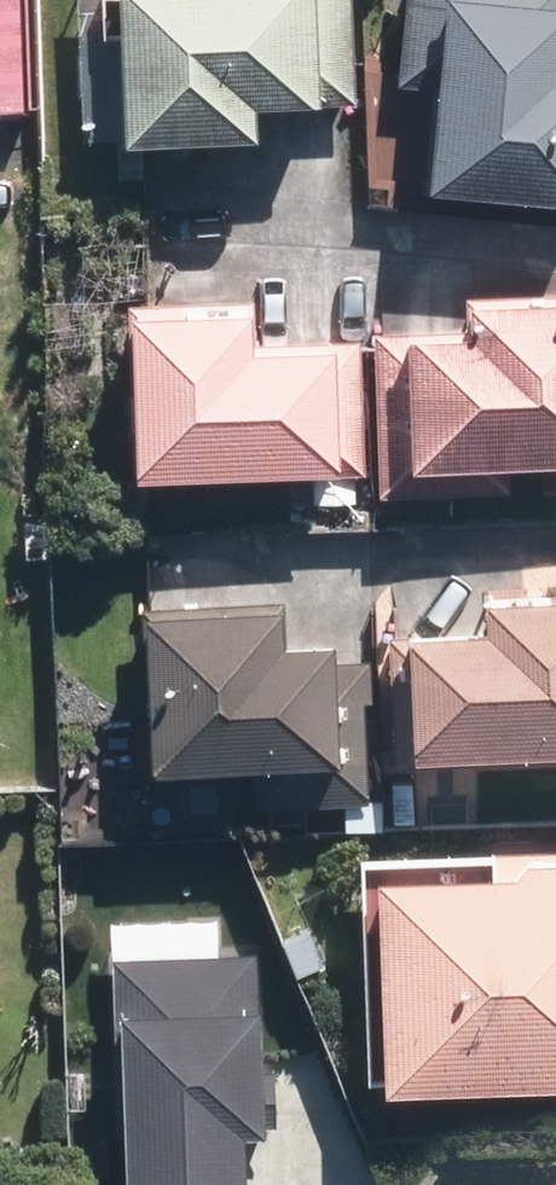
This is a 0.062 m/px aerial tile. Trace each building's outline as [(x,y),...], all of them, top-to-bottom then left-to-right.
[(44,101),(41,0),(0,0),(0,102),(44,101)] [(116,24),(131,23),(135,135),(285,129),(284,97),(369,94),(365,0),(115,0),(116,24)] [(412,73),(448,77),(437,179),(555,191),(555,0),(419,0),(412,73)] [(387,320),(393,488),(523,483),(522,451),(555,449),(555,279),(496,282),(497,316),(387,320)] [(277,288),(141,293),(148,472),(379,463),(374,324),(278,327),(277,288)] [(405,619),(410,755),(555,750),(555,575),(513,577),(514,606),(436,609),(437,618),(405,619)] [(310,586),(158,592),(164,750),(364,743),(359,619),(311,621),(310,586)] [(375,844),(383,1071),(555,1064),(555,837),(375,844)] [(122,950),(129,1116),(151,1115),(154,1184),(271,1184),(269,1111),(286,1110),(282,986),(265,987),(264,945),(122,950)]
